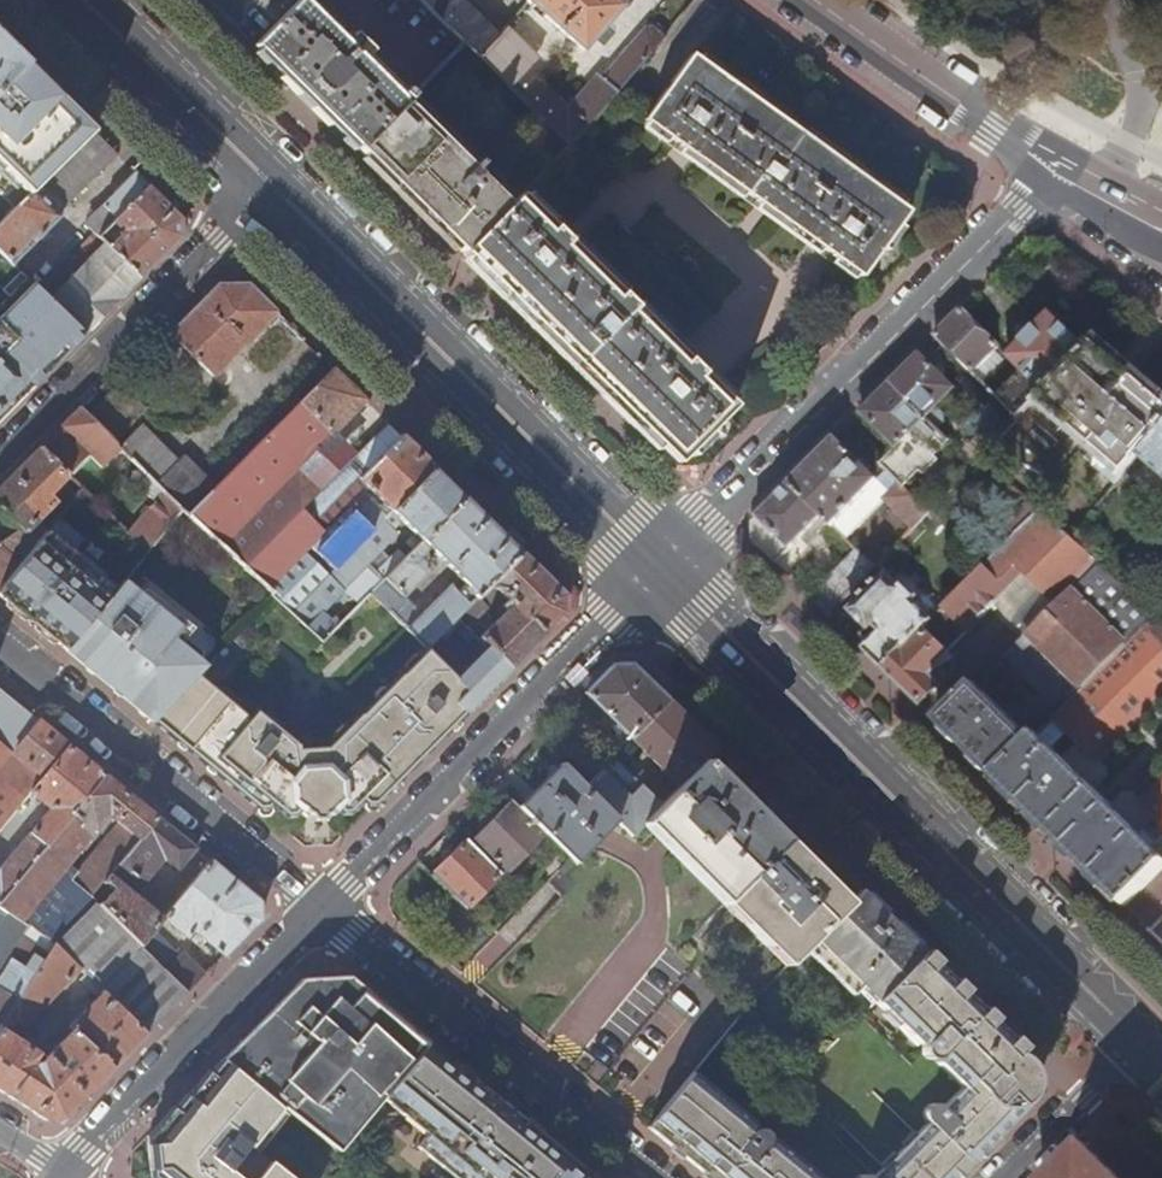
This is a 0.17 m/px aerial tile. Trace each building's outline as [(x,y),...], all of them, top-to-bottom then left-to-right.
[(359,150),(405,103),(407,101),(305,0),(299,0),(254,46),(306,98),(359,150)] [(478,55),(495,36),(459,0),(422,0),(464,42),(478,55)] [(619,0),(526,0),(582,48),(623,3),(619,0)] [(514,13),(504,25),(528,48),(539,36),(514,13)] [(478,55),(568,143),(592,118),(663,36),(650,25),(644,26),(600,77),(608,85),(604,89),(597,82),(591,88),(587,84),(567,106),(526,67),(536,57),(528,48),(504,25),(495,36),(478,55)] [(26,65),(0,39),(0,92),(26,65)] [(861,277),(910,211),(760,102),(693,54),(645,120),(861,277)] [(0,92),(0,196),(14,210),(93,132),(71,110),(26,65),(0,92)] [(608,85),(600,77),(597,82),(604,89),(608,85)] [(434,225),(462,252),(509,204),(405,103),(359,150),(381,172),(434,225)] [(116,153),(93,132),(14,210),(0,224),(0,251),(15,265),(62,216),(59,212),(116,153)] [(100,237),(149,187),(136,173),(86,224),(95,233),(100,237)] [(167,204),(149,187),(100,237),(141,279),(183,237),(182,219),(167,204)] [(635,423),(676,463),(733,405),(518,194),(509,204),(462,252),(519,310),(635,423)] [(141,279),(100,237),(95,233),(40,289),(86,334),(141,279)] [(86,334),(40,289),(27,277),(11,294),(14,297),(0,311),(0,420),(86,334)] [(213,377),(275,312),(248,285),(218,285),(170,335),(213,377)] [(1000,347),(963,310),(936,336),(977,378),(982,373),(978,368),(1000,347)] [(1051,313),(1008,356),(1007,357),(1035,384),(1031,388),(1022,380),(1017,384),(1009,378),(993,394),(1017,418),(1086,348),(1051,313)] [(1092,343),(1086,348),(1017,418),(979,458),(989,467),(1028,500),(1040,510),(1064,530),(1071,537),(1126,472),(1140,457),(1161,431),(1161,404),(1092,343)] [(956,387),(920,353),(891,382),(926,418),(956,387)] [(244,567),(301,510),(320,490),(299,469),(336,432),(366,402),(360,396),(333,370),(246,457),(217,487),(188,515),(244,567)] [(926,418),(891,382),(861,412),(896,448),(880,463),(887,470),(899,483),(902,487),(918,470),(923,473),(936,459),(933,455),(947,440),(926,418)] [(87,418),(113,442),(144,409),(120,384),(87,418)] [(979,458),(1017,418),(993,394),(990,391),(975,408),(990,423),(961,453),(973,464),(979,458)] [(120,449),(118,448),(113,442),(87,418),(79,409),(40,449),(68,475),(87,455),(101,469),(120,449)] [(359,479),(401,436),(387,423),(357,454),(320,490),(301,510),(330,537),(373,493),(359,479)] [(181,509),(188,515),(217,487),(184,456),(178,460),(141,425),(118,448),(120,449),(132,461),(144,473),(146,475),(181,509)] [(1140,457),(1161,476),(1161,431),(1140,457)] [(299,469),(320,490),(357,454),(336,432),(299,469)] [(391,512),(433,468),(411,446),(401,436),(359,479),(373,493),(330,537),(301,510),(244,567),(273,591),(273,592),(293,611),(383,520),(391,512)] [(836,437),(791,483),(827,520),(832,526),(878,479),(836,437)] [(46,531),(36,521),(56,500),(50,494),(68,475),(40,449),(0,489),(0,510),(21,531),(15,537),(11,533),(0,544),(0,587),(46,531)] [(1140,457),(1126,472),(1161,502),(1161,476),(1140,457)] [(980,477),(989,467),(979,458),(973,464),(970,468),(980,477)] [(133,484),(144,473),(132,461),(122,472),(133,484)] [(412,550),(464,499),(449,484),(433,468),(391,512),(400,520),(414,534),(405,543),(412,550)] [(832,526),(845,537),(883,498),(899,483),(887,470),(878,479),(832,526)] [(148,551),(181,509),(146,475),(136,486),(155,504),(130,534),(148,551)] [(753,520),(754,540),(777,563),(801,538),(805,541),(827,520),(791,483),(753,520)] [(883,498),(912,528),(928,512),(902,487),(899,483),(883,498)] [(371,592),(427,648),(457,617),(477,597),(489,584),(519,553),(490,524),(464,499),(412,550),(405,557),(371,592)] [(1004,524),(1015,535),(1040,510),(1028,500),(1004,524)] [(1008,589),(995,602),(1028,634),(1055,605),(1022,574),(1064,530),(1040,510),(1015,535),(984,566),(1008,589)] [(392,528),(400,520),(391,512),(383,520),(392,528)] [(46,531),(72,553),(83,539),(58,517),(46,531)] [(324,639),(341,622),(335,616),(332,620),(323,612),(344,590),(344,589),(397,533),(392,528),(383,520),(293,611),(324,639)] [(1022,574),(1055,605),(1099,562),(1071,537),(1064,530),(1022,574)] [(66,650),(116,589),(72,553),(46,531),(0,587),(0,597),(38,628),(66,650)] [(519,553),(551,585),(562,575),(529,543),(519,553)] [(866,558),(874,565),(888,553),(879,544),(866,558)] [(364,585),(371,592),(405,557),(398,550),(364,585)] [(811,598),(828,614),(874,565),(866,558),(858,551),(831,578),(830,576),(811,598)] [(557,591),(551,585),(519,553),(489,584),(507,602),(497,611),(502,616),(479,639),(487,648),(508,668),(563,615),(562,596),(557,591)] [(1073,687),(1078,693),(1144,627),(1157,613),(1099,562),(1055,605),(1028,634),(1005,657),(1054,706),(1073,687)] [(915,699),(920,704),(940,684),(931,676),(951,656),(947,650),(995,602),(1008,589),(984,566),(931,619),(883,668),(915,699)] [(869,654),(883,668),(931,619),(913,601),(916,597),(903,583),(901,586),(888,574),(851,610),(869,628),(873,624),(879,631),(863,648),(869,654)] [(116,692),(152,721),(197,674),(204,665),(199,661),(172,638),(180,629),(123,581),(116,589),(66,650),(116,692)] [(488,608),(477,597),(457,617),(468,629),(488,608)] [(1157,613),(1144,627),(1161,644),(1161,608),(1157,613)] [(172,638),(199,661),(214,644),(186,621),(180,629),(172,638)] [(1123,905),(1161,865),(1161,856),(1139,833),(1156,816),(1160,820),(1155,826),(1161,833),(1161,780),(1141,800),(1133,792),(1126,791),(1113,805),(1095,787),(1107,775),(1107,767),(1099,758),(1161,694),(1161,644),(1144,627),(1078,693),(1055,717),(1078,740),(1061,758),(1038,734),(1032,739),(995,778),(1053,836),(1123,905)] [(435,742),(508,668),(487,648),(457,679),(427,648),(403,675),(402,674),(362,715),(360,714),(327,747),(328,785),(333,786),(334,804),(337,808),(352,793),(360,801),(364,805),(374,804),(435,742)] [(1001,660),(989,672),(998,682),(1010,670),(1001,660)] [(639,671),(665,698),(674,688),(648,661),(639,671)] [(630,738),(667,700),(665,698),(639,671),(630,663),(612,663),(584,692),(603,712),(599,717),(618,734),(622,730),(630,738)] [(185,748),(260,810),(266,809),(271,803),(275,806),(288,792),(300,792),(298,749),(297,745),(255,711),(249,718),(213,688),(197,674),(152,721),(185,748)] [(249,718),(255,711),(233,693),(236,689),(222,676),(213,688),(249,718)] [(966,750),(995,778),(1032,739),(977,685),(939,723),(966,750)] [(705,758),(715,746),(692,724),(667,700),(630,738),(678,786),(705,758)] [(69,746),(38,721),(13,754),(19,759),(7,775),(0,770),(0,829),(16,810),(21,803),(30,792),(69,746)] [(631,748),(626,742),(622,746),(628,752),(631,748)] [(104,775),(89,763),(69,746),(30,792),(49,808),(0,867),(0,902),(104,775)] [(0,770),(7,775),(19,759),(13,754),(11,756),(0,747),(0,770)] [(330,815),(337,808),(334,804),(333,786),(328,785),(327,747),(298,749),(300,792),(288,792),(275,806),(284,815),(292,815),(297,810),(305,817),(330,815)] [(631,833),(646,818),(661,804),(635,779),(612,756),(602,767),(595,773),(583,785),(615,817),(631,833)] [(728,898),(780,843),(708,771),(713,767),(705,758),(678,786),(671,792),(661,804),(646,818),(728,898)] [(596,761),(590,768),(595,773),(602,767),(596,761)] [(573,860),(615,817),(583,785),(560,763),(517,806),(543,831),(573,860)] [(635,779),(661,804),(671,792),(659,781),(655,783),(642,771),(635,779)] [(157,819),(130,797),(104,775),(0,902),(0,906),(20,921),(68,863),(69,863),(110,815),(119,823),(79,872),(71,880),(91,898),(105,882),(157,819)] [(350,811),(360,801),(352,793),(337,808),(341,812),(350,811)] [(517,806),(510,800),(472,840),(505,871),(543,831),(517,806)] [(27,808),(21,803),(16,810),(21,815),(27,808)] [(153,930),(163,918),(134,894),(163,859),(177,870),(194,848),(178,836),(157,819),(105,882),(114,889),(101,906),(141,944),(153,930)] [(499,873),(465,838),(431,873),(464,907),(499,873)] [(809,942),(843,907),(780,843),(728,898),(791,960),(809,942)] [(234,881),(210,861),(163,918),(186,936),(203,919),(207,923),(192,939),(197,943),(203,938),(222,954),(259,918),(259,902),(234,881)] [(54,944),(91,898),(71,880),(79,872),(69,863),(68,863),(20,921),(28,926),(54,944)] [(874,1000),(921,951),(889,919),(860,889),(843,907),(809,942),(870,1003),(874,1000)] [(188,990),(141,944),(101,906),(91,898),(54,944),(80,969),(86,975),(146,1033),(161,1018),(188,990)] [(0,906),(0,1027),(48,953),(21,936),(28,926),(20,921),(0,906)] [(173,950),(153,930),(141,944),(188,990),(204,974),(176,948),(173,950)] [(146,1033),(86,975),(80,979),(97,996),(68,1026),(71,1030),(41,1061),(37,1063),(35,1065),(31,1063),(36,1052),(6,1032),(16,1021),(23,1026),(80,969),(54,944),(48,953),(0,1027),(0,1090),(6,1094),(46,1120),(64,1117),(90,1090),(146,1033)] [(939,1064),(987,1016),(922,951),(874,1001),(919,1045),(922,1041),(925,1043),(922,1048),(922,1053),(924,1055),(928,1059),(933,1059),(938,1057),(940,1059),(937,1063),(939,1065),(939,1064)] [(874,1001),(922,951),(921,951),(874,1000),(874,1001)] [(339,1149),(383,1097),(430,1040),(409,1023),(349,973),(302,976),(287,991),(223,1056),(276,1102),(288,1111),(339,1149)] [(1031,1059),(1005,1033),(987,1016),(939,1064),(939,1065),(962,1088),(942,1108),(935,1104),(928,1105),(923,1111),(923,1117),(927,1123),(901,1150),(929,1177),(954,1177),(980,1152),(1031,1100),(1030,1100),(1025,1097),(1030,1088),(1031,1076),(1026,1065),(1031,1059)] [(527,1123),(524,1122),(527,1119),(501,1098),(476,1078),(474,1081),(456,1067),(458,1064),(430,1040),(383,1097),(404,1114),(410,1108),(432,1127),(417,1145),(458,1177),(482,1177),(527,1123)] [(223,1056),(186,1093),(194,1101),(183,1112),(176,1104),(169,1111),(162,1118),(169,1125),(156,1140),(146,1142),(149,1166),(157,1166),(174,1177),(214,1177),(276,1102),(223,1056)] [(474,1081),(476,1078),(458,1064),(456,1067),(474,1081)] [(769,1126),(764,1124),(759,1125),(755,1129),(752,1126),(756,1122),(693,1071),(647,1126),(691,1161),(712,1177),(726,1177),(769,1126)] [(194,1101),(186,1093),(176,1104),(183,1112),(194,1101)] [(288,1111),(276,1102),(214,1177),(295,1177),(258,1149),(288,1111)] [(169,1125),(162,1118),(146,1135),(146,1142),(156,1140),(169,1125)] [(559,1150),(562,1147),(529,1120),(527,1123),(559,1150)] [(577,1160),(562,1147),(559,1150),(527,1123),(482,1177),(599,1177),(577,1160)] [(776,1139),(772,1143),(770,1141),(772,1135),(771,1130),(769,1126),(726,1177),(824,1177),(776,1139)] [(1086,1146),(1057,1175),(1059,1177),(1058,1177),(1118,1177),(1086,1146)] [(901,1150),(872,1177),(867,1173),(864,1172),(859,1173),(855,1176),(854,1177),(929,1177),(901,1150)] [(157,1166),(149,1166),(150,1173),(156,1177),(174,1177),(157,1166)]
